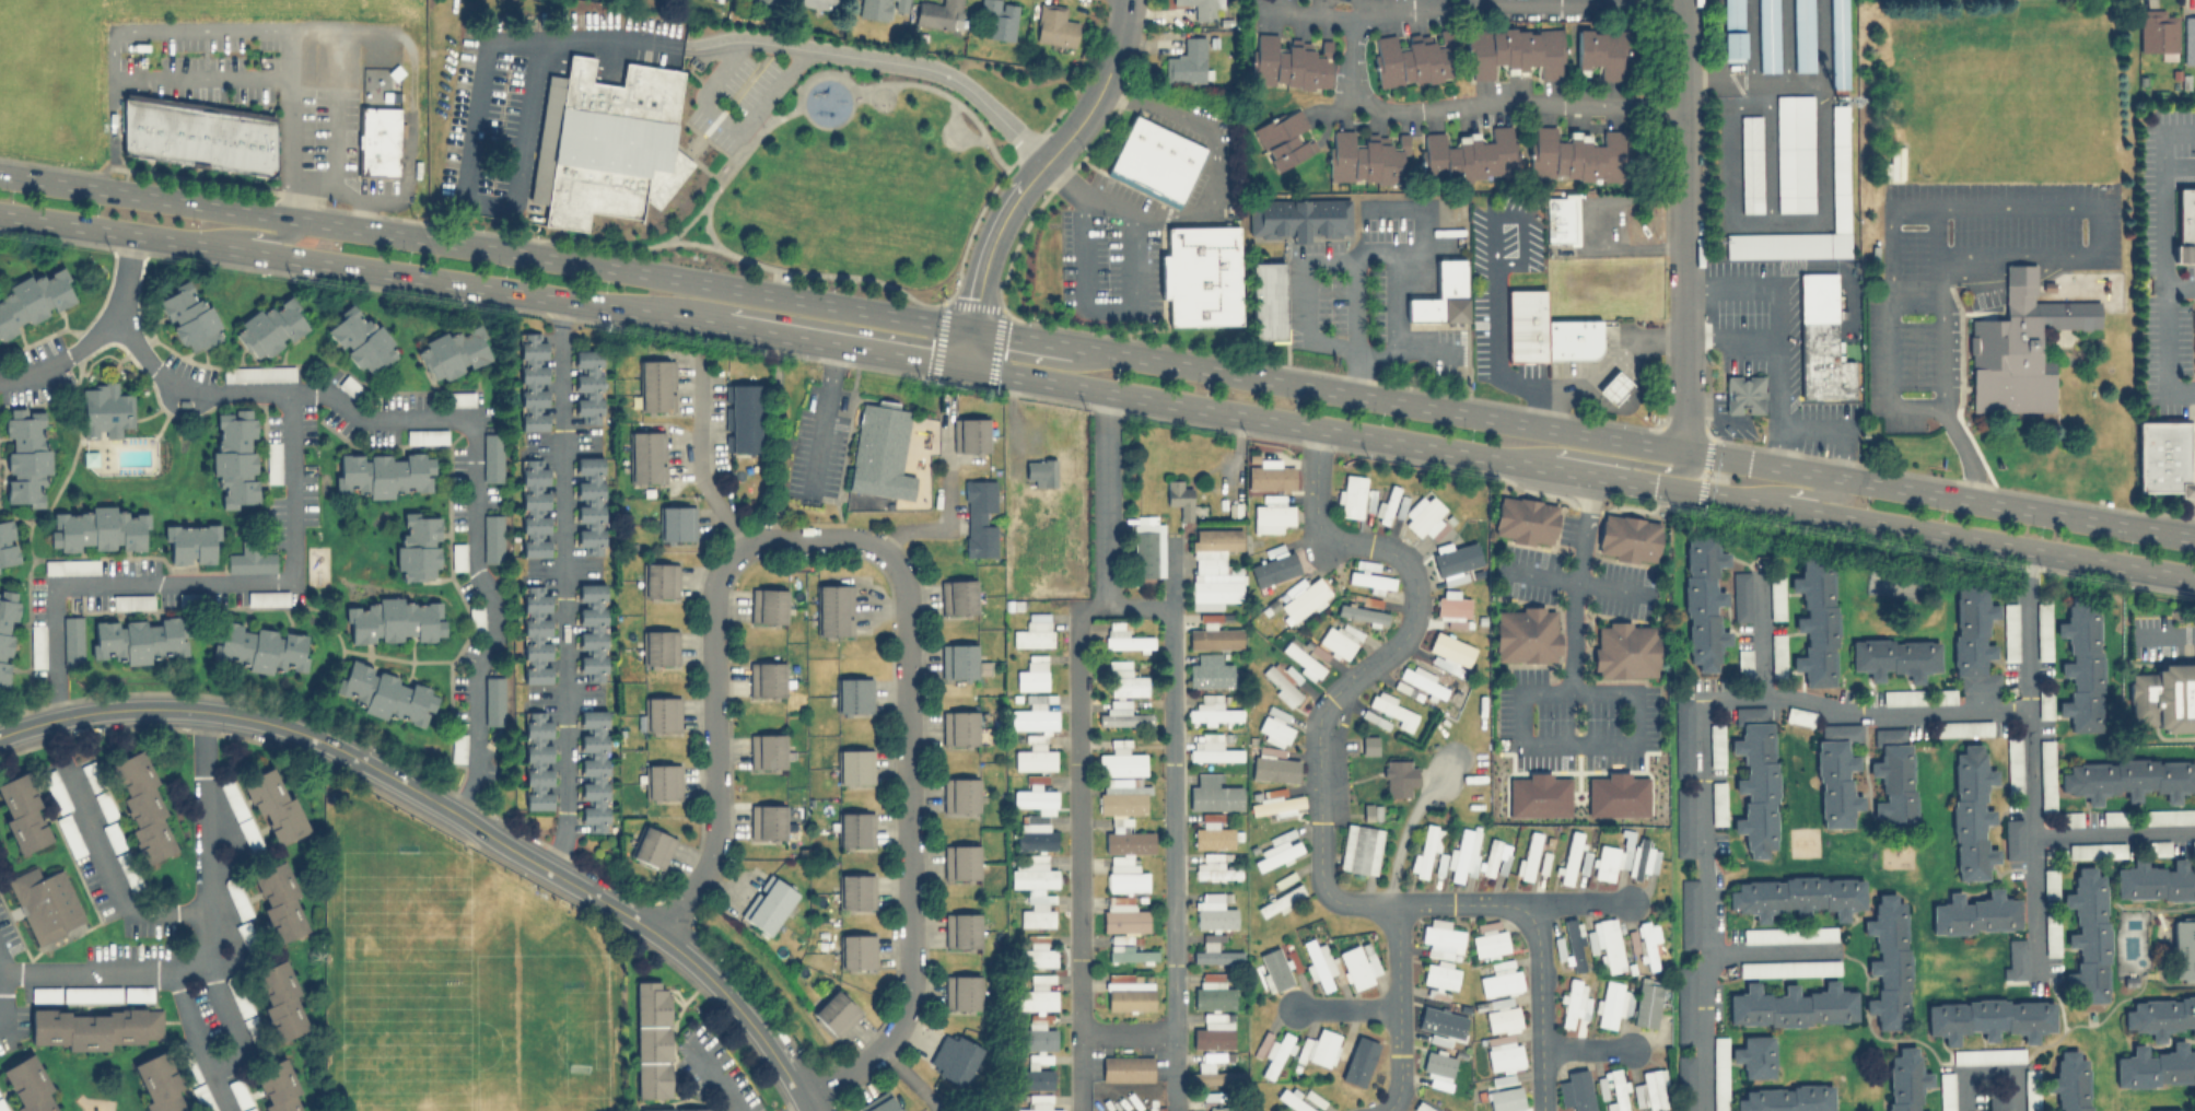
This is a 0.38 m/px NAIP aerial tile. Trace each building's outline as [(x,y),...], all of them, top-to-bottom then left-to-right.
[(838,0),(799,0),(798,5),(837,9),(838,0)] [(908,11),(909,0),(860,0),(859,16),(889,20),(890,9),(908,11)] [(958,30),(962,0),(942,0),(942,2),(926,0),(917,0),(914,24),(958,30)] [(1016,0),(981,0),(979,24),(986,24),(985,37),(1013,39),(1016,0)] [(1172,4),(1193,4),(1194,20),(1214,20),(1214,7),(1222,7),(1222,0),(1172,0),(1172,4)] [(1724,58),(1724,0),(1743,0),(1743,58),(1724,58)] [(1759,71),(1758,0),(1778,0),(1778,71),(1759,71)] [(1794,70),(1794,0),(1813,0),(1813,70),(1794,70)] [(1830,87),(1829,0),(1847,0),(1847,87),(1830,87)] [(1035,40),(1074,45),(1076,21),(1064,20),(1065,5),(1038,2),(1035,40)] [(2138,9),(2138,51),(2157,51),(2157,58),(2175,58),(2175,9),(2138,9)] [(2182,15),(2182,63),(2194,63),(2194,15),(2182,15)] [(1563,79),(1562,26),(1467,28),(1468,79),(1492,79),(1492,66),(1503,65),(1503,70),(1537,70),(1537,79),(1563,79)] [(1599,80),(1630,81),(1631,28),(1575,28),(1575,69),(1599,69),(1599,80)] [(1377,87),(1450,79),(1446,35),(1434,37),(1433,30),(1404,33),(1405,44),(1398,45),(1396,34),(1370,37),(1377,87)] [(1331,38),(1285,37),(1285,44),(1277,44),(1277,33),(1252,32),(1251,85),(1329,89),(1331,38)] [(1205,82),(1205,36),(1182,35),(1182,57),(1167,57),(1167,81),(1205,82)] [(530,198),(549,74),(564,77),(569,54),(594,57),(589,80),(620,85),(623,62),(681,71),(669,148),(690,163),(656,208),(641,196),(638,218),(587,210),(584,231),(542,224),(546,200),(530,198)] [(120,91),(273,116),(278,175),(125,151),(120,91)] [(1776,95),(1812,95),(1813,211),(1777,211),(1776,95)] [(361,105),(397,106),(396,173),(360,173),(361,105)] [(1846,105),(1847,256),(1726,257),(1726,234),(1833,233),(1832,105),(1846,105)] [(1252,126),(1272,171),(1319,151),(1310,131),(1299,106),(1252,126)] [(1134,113),(1206,147),(1181,201),(1109,167),(1134,113)] [(1740,116),(1761,116),(1761,211),(1740,211),(1740,116)] [(1422,132),(1422,178),(1513,178),(1513,125),(1485,125),(1485,130),(1456,130),(1456,142),(1446,142),(1446,131),(1422,132)] [(1623,177),(1623,129),(1600,129),(1600,140),(1589,140),(1589,130),(1557,130),(1557,125),(1529,125),(1530,178),(1623,177)] [(1330,180),(1330,128),(1353,128),(1353,144),(1391,144),(1391,182),(1330,180)] [(2176,186),(2194,186),(2194,259),(2190,259),(2190,261),(2173,261),(2173,244),(2176,244),(2176,186)] [(1350,198),(1248,197),(1248,238),(1307,238),(1307,234),(1348,234),(1350,198)] [(1545,198),(1574,198),(1573,242),(1545,242),(1545,198)] [(1167,225),(1240,223),(1242,321),(1170,324),(1169,299),(1161,299),(1161,252),(1168,252),(1167,225)] [(1466,258),(1466,320),(1405,320),(1405,297),(1435,297),(1435,258),(1466,258)] [(1251,261),(1284,260),(1286,337),(1254,338),(1251,261)] [(62,265),(0,293),(0,336),(79,301),(62,265)] [(1971,352),(1968,352),(1968,335),(1971,335),(1971,319),(2005,319),(2005,265),(2033,265),(2033,283),(2033,301),(2098,301),(2098,312),(2098,327),(2039,327),(2039,360),(2053,360),(2053,410),(1971,410),(1971,352)] [(1799,272),(1836,272),(1836,360),(1854,360),(1854,397),(1799,396),(1799,272)] [(185,356),(225,338),(206,295),(197,300),(187,280),(155,294),(185,356)] [(232,328),(256,363),(314,324),(291,290),(232,328)] [(1543,362),(1507,362),(1507,290),(1544,291),(1544,319),(1543,360),(1543,362)] [(360,300),(325,325),(364,378),(399,353),(360,300)] [(1543,360),(1544,319),(1600,319),(1600,350),(1598,354),(1595,358),(1590,360),(1543,360)] [(416,344),(431,384),(492,359),(477,320),(416,344)] [(521,430),(547,430),(546,339),(539,340),(539,331),(519,331),(521,430)] [(602,349),(575,349),(575,423),(602,423),(602,349)] [(675,359),(639,359),(639,410),(675,410),(675,359)] [(1615,370),(1630,383),(1612,404),(1597,390),(1615,370)] [(362,393),(350,373),(338,381),(350,400),(362,393)] [(1725,376),(1741,376),(1741,379),(1748,379),(1748,376),(1762,376),(1762,390),(1765,390),(1765,398),(1762,398),(1762,412),(1747,411),(1747,408),(1740,408),(1740,411),(1725,411),(1725,398),(1728,398),(1728,390),(1725,390),(1725,376)] [(132,426),(133,391),(119,391),(119,381),(82,381),(81,438),(121,438),(121,426),(132,426)] [(724,383),(724,452),(760,452),(760,383),(724,383)] [(474,391),(449,391),(449,405),(474,405),(474,391)] [(848,491),(911,499),(914,475),(900,473),(909,408),(899,407),(900,402),(860,397),(848,491)] [(5,505),(47,505),(46,407),(5,408),(7,449),(5,449),(5,505)] [(256,408),(215,408),(217,507),(257,507),(256,408)] [(986,417),(951,417),(951,452),(986,452),(986,417)] [(2179,491),(2137,491),(2137,421),(2187,421),(2187,481),(2193,481),(2193,495),(2179,495),(2179,491)] [(406,429),(406,444),(443,444),(443,429),(406,429)] [(629,431),(629,482),(665,482),(665,431),(629,431)] [(482,433),(482,481),(503,481),(503,433),(482,433)] [(433,495),(434,452),(404,452),(404,458),(390,458),(390,454),(340,453),(339,475),(335,475),(335,493),(433,495)] [(576,456),(576,546),(582,546),(582,553),(604,553),(604,456),(576,456)] [(522,458),(522,556),(548,556),(548,467),(540,467),(540,458),(522,458)] [(1055,486),(1055,458),(1026,458),(1026,486),(1055,486)] [(1248,489),(1293,489),(1293,466),(1281,466),(1281,458),(1248,458),(1248,489)] [(1362,516),(1364,476),(1340,475),(1338,515),(1362,516)] [(965,556),(995,556),(995,523),(985,523),(985,511),(995,511),(994,479),(965,480),(965,556)] [(1167,505),(1179,505),(1179,519),(1191,519),(1191,481),(1182,481),(1182,480),(1167,480),(1167,505)] [(1374,520),(1386,524),(1397,495),(1398,496),(1401,488),(1390,484),(1383,503),(1380,501),(1374,520)] [(1448,525),(1439,516),(1446,510),(1427,492),(1400,519),(1418,537),(1425,531),(1434,540),(1448,525)] [(1253,504),(1253,533),(1282,533),(1282,524),(1293,524),(1293,504),(1283,504),(1283,493),(1263,493),(1263,504),(1253,504)] [(1552,546),(1557,502),(1497,494),(1492,538),(1552,546)] [(693,540),(693,505),(659,505),(659,540),(693,540)] [(49,550),(147,550),(147,512),(116,513),(116,508),(49,508),(49,550)] [(397,512),(399,581),(433,580),(433,569),(441,568),(439,511),(397,512)] [(1601,512),(1596,557),(1655,563),(1660,519),(1601,512)] [(503,514),(482,514),(482,563),(503,563),(503,514)] [(1132,515),(1132,576),(1164,576),(1164,515),(1132,515)] [(20,568),(13,517),(0,519),(0,570),(20,568)] [(220,563),(219,523),(165,524),(165,563),(220,563)] [(1452,571),(1476,531),(1463,524),(1440,563),(1452,571)] [(1240,550),(1240,528),(1192,528),(1192,566),(1225,566),(1225,550),(1240,550)] [(1685,662),(1696,662),(1696,671),(1717,671),(1717,644),(1728,644),(1728,630),(1717,630),(1716,605),(1725,605),(1725,590),(1715,590),(1714,566),(1727,566),(1727,550),(1716,550),(1716,535),(1683,535),(1685,662)] [(276,573),(276,552),(260,551),(260,538),(240,538),(240,552),(226,552),(226,572),(276,573)] [(465,541),(452,541),(452,569),(465,569),(465,541)] [(1249,564),(1256,586),(1300,572),(1293,550),(1249,564)] [(1834,686),(1833,551),(1801,551),(1801,576),(1789,576),(1789,589),(1802,589),(1802,616),(1793,616),(1794,630),(1803,630),(1803,655),(1791,655),(1791,670),(1803,670),(1803,686),(1834,686)] [(44,573),(98,573),(98,559),(44,559),(44,573)] [(1392,589),(1394,577),(1376,574),(1377,563),(1353,559),(1348,582),(1370,586),(1369,590),(1381,594),(1382,587),(1392,589)] [(642,596),(678,596),(678,562),(642,562),(642,596)] [(1749,571),(1733,571),(1733,630),(1749,630),(1749,571)] [(1224,572),(1191,572),(1191,603),(1240,603),(1240,581),(1224,581),(1224,572)] [(1770,619),(1784,619),(1784,576),(1770,576),(1770,619)] [(1331,597),(1319,577),(1279,603),(1292,622),(1331,597)] [(1954,587),(1953,676),(1960,676),(1960,690),(1999,691),(1999,670),(1985,670),(1985,657),(1995,657),(1995,643),(1985,643),(1986,617),(1996,617),(1997,603),(1985,603),(1985,578),(1963,578),(1963,587),(1954,587)] [(976,612),(974,580),(939,580),(941,613),(976,612)] [(606,681),(605,583),(577,583),(579,673),(585,673),(585,681),(606,681)] [(851,634),(851,584),(817,584),(817,634),(851,634)] [(523,682),(550,682),(550,593),(542,593),(542,585),(523,585),(523,682)] [(786,588),(750,588),(750,621),(786,621),(786,588)] [(0,589),(0,686),(10,687),(16,590),(0,589)] [(288,589),(246,589),(246,604),(288,604),(288,589)] [(1436,617),(1446,617),(1446,624),(1469,624),(1469,597),(1460,597),(1460,589),(1436,589),(1436,617)] [(112,594),(112,608),(153,608),(153,594),(112,594)] [(2069,730),(2100,730),(2099,595),(2067,596),(2067,621),(2055,621),(2055,636),(2068,635),(2068,662),(2059,662),(2059,676),(2070,675),(2070,701),(2057,701),(2058,716),(2069,716),(2069,730)] [(347,642),(443,641),(443,598),(377,599),(377,605),(347,605),(347,642)] [(1336,615),(1385,624),(1387,611),(1339,601),(1336,615)] [(2050,659),(2050,601),(2036,601),(2036,659),(2050,659)] [(2017,603),(2004,603),(2004,660),(2017,660),(2017,603)] [(482,606),(470,606),(470,630),(482,630),(482,606)] [(1494,660),(1557,660),(1557,607),(1494,607),(1494,660)] [(1049,646),(1049,612),(1026,612),(1026,627),(1013,627),(1013,646),(1049,646)] [(83,616),(62,616),(62,665),(83,665),(83,616)] [(90,621),(92,663),(188,658),(187,616),(90,621)] [(311,633),(213,620),(207,662),(305,676),(311,633)] [(1105,647),(1153,647),(1153,635),(1128,635),(1128,621),(1105,621),(1105,647)] [(1361,631),(1342,622),(1339,630),(1327,624),(1317,645),(1347,660),(1361,631)] [(1592,622),(1592,677),(1657,677),(1657,622),(1592,622)] [(31,667),(45,667),(45,623),(31,623),(31,667)] [(1188,647),(1241,647),(1241,627),(1188,627),(1188,647)] [(677,630),(642,630),(642,664),(677,664),(677,630)] [(1475,646),(1435,631),(1427,650),(1436,653),(1432,663),(1463,676),(1475,646)] [(1785,633),(1771,633),(1771,676),(1785,676),(1785,633)] [(1850,638),(1850,670),(1868,670),(1868,681),(1882,681),(1882,670),(1907,671),(1907,682),(1923,682),(1923,671),(1938,671),(1938,639),(1850,638)] [(1324,668),(1317,678),(1280,651),(1287,641),(1324,668)] [(941,643),(941,678),(980,678),(980,669),(986,669),(986,662),(976,662),(976,643),(941,643)] [(1751,673),(1751,647),(1737,647),(1737,673),(1751,673)] [(1189,664),(1189,687),(1233,687),(1233,664),(1221,664),(1221,653),(1198,653),(1198,664),(1189,664)] [(1016,689),(1046,689),(1046,655),(1026,655),(1026,669),(1016,669),(1016,689)] [(334,699),(427,727),(439,688),(346,659),(334,699)] [(1146,674),(1132,674),(1132,659),(1108,659),(1109,695),(1146,694),(1146,674)] [(783,660),(749,660),(749,695),(783,695),(783,660)] [(1440,700),(1447,688),(1435,682),(1438,677),(1405,660),(1397,678),(1440,700)] [(1301,695),(1293,686),(1300,678),(1287,665),(1281,670),(1273,662),(1259,675),(1289,706),(1301,695)] [(2161,664),(2194,663),(2194,730),(2162,730),(2162,725),(2157,725),(2157,722),(2139,722),(2139,718),(2132,718),(2130,695),(2128,695),(2128,680),(2130,680),(2130,673),(2155,673),(2155,669),(2161,669),(2161,664)] [(484,724),(503,724),(503,675),(484,675),(484,724)] [(871,677),(837,677),(837,713),(871,713),(871,677)] [(1954,702),(1954,689),(1935,689),(1935,702),(1954,702)] [(1883,690),(1883,703),(1923,703),(1923,690),(1883,690)] [(1373,691),(1367,705),(1398,718),(1394,725),(1410,732),(1418,710),(1373,691)] [(2052,717),(2052,691),(2038,691),(2038,717),(2052,717)] [(1056,709),(1044,709),(1044,694),(1026,694),(1026,707),(1011,707),(1011,728),(1056,728),(1056,709)] [(1222,705),(1222,694),(1199,694),(1199,705),(1188,705),(1188,724),(1241,724),(1240,705),(1222,705)] [(678,730),(678,695),(644,695),(644,730),(678,730)] [(1287,714),(1268,705),(1256,735),(1285,747),(1293,728),(1283,724),(1287,714)] [(1776,850),(1774,720),(1766,720),(1765,705),(1735,706),(1735,724),(1741,723),(1741,738),(1730,738),(1731,753),(1743,752),(1744,777),(1735,777),(1735,792),(1743,792),(1743,817),(1732,817),(1732,832),(1744,832),(1744,858),(1766,857),(1766,850),(1776,850)] [(1785,720),(1812,726),(1815,712),(1788,705),(1785,720)] [(606,831),(607,710),(581,709),(580,831),(606,831)] [(1131,709),(1098,709),(1098,725),(1152,725),(1152,712),(1131,712),(1131,709)] [(525,809),(551,809),(551,718),(544,718),(544,710),(525,710),(525,809)] [(942,745),(978,745),(978,733),(988,733),(988,710),(942,710),(942,745)] [(1934,736),(1992,735),(1990,720),(1933,722),(1934,736)] [(1709,765),(1724,765),(1724,723),(1709,723),(1709,765)] [(1860,723),(1817,724),(1819,828),(1850,827),(1850,809),(1861,808),(1861,794),(1849,794),(1849,769),(1858,768),(1858,755),(1847,755),(1847,741),(1861,741),(1860,723)] [(1914,825),(1911,741),(1904,741),(1904,726),(1871,728),(1872,746),(1879,746),(1880,760),(1868,760),(1868,775),(1881,775),(1882,800),(1871,800),(1872,817),(1883,816),(1883,826),(1914,825)] [(785,733),(749,733),(749,769),(785,769),(785,733)] [(1188,760),(1241,760),(1241,748),(1222,748),(1222,733),(1200,733),(1200,742),(1188,742),(1188,760)] [(465,734),(453,734),(453,761),(465,761),(465,734)] [(1362,753),(1377,753),(1377,735),(1362,735),(1362,753)] [(2007,738),(2007,793),(2020,793),(2020,738),(2007,738)] [(1129,739),(1111,739),(1111,753),(1098,753),(1098,774),(1145,773),(1145,752),(1129,752),(1129,739)] [(2040,811),(2053,811),(2053,739),(2040,739),(2040,811)] [(1953,879),(1987,879),(1987,862),(1998,862),(1998,847),(1985,847),(1985,822),(1993,822),(1993,808),(1984,808),(1984,783),(1995,783),(1995,769),(1983,769),(1983,742),(1962,742),(1962,752),(1953,752),(1953,879)] [(1055,749),(1043,749),(1043,747),(1014,747),(1014,769),(1054,769),(1055,749)] [(1297,781),(1298,759),(1282,758),(1283,748),(1253,747),(1251,779),(1297,781)] [(176,850),(160,817),(165,814),(151,784),(156,782),(140,748),(108,763),(125,797),(120,798),(135,828),(128,830),(144,864),(176,850)] [(873,784),(873,749),(838,749),(838,784),(873,784)] [(1386,796),(1410,796),(1410,759),(1386,759),(1386,796)] [(2194,759),(2068,762),(2068,772),(2059,772),(2059,794),(2086,793),(2086,805),(2100,805),(2100,792),(2125,792),(2126,802),(2139,802),(2139,791),(2164,791),(2164,803),(2179,803),(2179,792),(2194,792),(2194,759)] [(91,792),(79,765),(92,760),(104,786),(91,792)] [(679,797),(679,763),(645,763),(645,797),(679,797)] [(276,844),(260,811),(256,814),(240,780),(270,765),(287,798),(292,795),(308,829),(276,844)] [(71,807),(58,812),(39,774),(54,768),(71,807)] [(36,807),(40,805),(24,770),(0,782),(0,799),(9,818),(2,821),(19,855),(51,840),(36,807)] [(1241,809),(1241,784),(1221,784),(1221,771),(1198,771),(1198,784),(1189,784),(1189,809),(1241,809)] [(1648,816),(1587,816),(1587,776),(1606,776),(1606,771),(1628,771),(1628,776),(1648,776),(1648,816)] [(1569,816),(1508,816),(1508,777),(1527,777),(1527,772),(1550,772),(1550,777),(1569,777),(1569,816)] [(247,815),(234,820),(215,782),(230,775),(247,815)] [(978,811),(978,776),(942,776),(942,811),(978,811)] [(1098,788),(1098,814),(1146,814),(1146,780),(1107,780),(1107,788),(1098,788)] [(1711,781),(1711,825),(1725,825),(1725,781),(1711,781)] [(1038,806),(1038,814),(1055,814),(1055,788),(1038,788),(1038,786),(1013,786),(1013,806),(1038,806)] [(92,795),(105,790),(117,815),(104,821),(92,795)] [(1251,816),(1305,812),(1304,795),(1250,797),(1251,816)] [(749,839),(791,839),(791,804),(749,804),(749,839)] [(1380,804),(1363,804),(1363,820),(1380,820),(1380,804)] [(2145,809),(2194,808),(2194,824),(2145,825),(2145,809)] [(839,846),(873,846),(873,810),(839,810),(839,846)] [(2129,810),(2130,825),(2102,826),(2102,810),(2129,810)] [(2081,826),(2057,827),(2057,812),(2080,811),(2081,826)] [(67,812),(85,852),(72,858),(55,818),(67,812)] [(265,849),(252,855),(235,822),(248,816),(265,849)] [(2022,859),(2022,819),(2005,819),(2005,859),(2022,859)] [(101,827),(114,820),(126,847),(113,853),(101,827)] [(1016,822),(1016,850),(1055,850),(1055,830),(1047,830),(1047,822),(1016,822)] [(1193,846),(1233,846),(1233,827),(1218,827),(1218,822),(1193,822),(1193,846)] [(1376,875),(1382,828),(1345,822),(1339,869),(1376,875)] [(1436,826),(1425,879),(1413,876),(1424,823),(1436,826)] [(675,837),(644,825),(631,856),(662,869),(675,837)] [(1463,873),(1472,874),(1480,830),(1458,827),(1448,879),(1461,881),(1463,873)] [(1259,873),(1303,851),(1292,828),(1269,839),(1273,847),(1252,858),(1259,873)] [(1541,833),(1530,881),(1518,878),(1529,830),(1541,833)] [(1581,832),(1568,830),(1558,882),(1571,885),(1581,832)] [(1105,831),(1105,853),(1153,853),(1153,831),(1105,831)] [(1641,872),(1656,873),(1658,850),(1647,849),(1648,838),(1634,837),(1630,878),(1639,879),(1641,872)] [(1476,870),(1491,877),(1493,872),(1501,875),(1513,846),(1492,838),(1476,870)] [(2170,840),(2170,855),(2148,855),(2148,841),(2170,840)] [(2067,844),(2067,857),(2125,856),(2124,842),(2067,844)] [(944,878),(978,878),(978,843),(944,843),(944,878)] [(1591,876),(1612,880),(1619,847),(1598,844),(1591,876)] [(114,855),(127,850),(144,889),(131,894),(114,855)] [(1194,878),(1239,878),(1239,867),(1224,867),(1224,852),(1203,852),(1203,861),(1194,861),(1194,878)] [(2194,899),(2194,867),(2187,867),(2187,857),(2172,857),(2172,867),(2146,867),(2146,855),(2133,855),(2133,867),(2115,867),(2115,899),(2194,899)] [(307,929),(292,897),(297,894),(281,859),(250,874),(265,908),(259,910),(275,945),(307,929)] [(1146,890),(1146,872),(1136,872),(1136,863),(1124,863),(1124,859),(1107,859),(1107,890),(1146,890)] [(85,923),(61,867),(39,876),(35,865),(7,877),(35,944),(85,923)] [(1011,887),(1056,887),(1056,868),(1046,868),(1046,865),(1011,865),(1011,887)] [(2106,1001),(2105,874),(2094,875),(2094,866),(2073,866),(2073,892),(2060,892),(2062,908),(2074,908),(2075,933),(2065,933),(2066,946),(2076,946),(2076,971),(2064,971),(2064,989),(2076,987),(2076,1002),(2106,1001)] [(2057,898),(2043,898),(2042,868),(2057,868),(2057,898)] [(739,916),(770,935),(797,892),(768,873),(739,916)] [(839,908),(873,908),(873,873),(839,873),(839,908)] [(238,920),(220,880),(234,874),(252,914),(238,920)] [(1863,876),(1736,880),(1737,890),(1727,890),(1728,912),(1754,911),(1754,923),(1768,923),(1767,912),(1833,909),(1833,921),(1846,921),(1846,909),(1864,909),(1863,876)] [(1266,900),(1272,912),(1305,893),(1299,882),(1266,900)] [(2019,931),(2018,898),(2001,898),(2001,887),(1986,887),(1986,899),(1961,900),(1961,890),(1947,890),(1947,902),(1930,903),(1931,933),(2019,931)] [(1907,1028),(1905,901),(1894,902),(1894,892),(1873,892),(1873,920),(1861,920),(1863,934),(1875,934),(1876,959),(1866,959),(1867,973),(1877,973),(1877,998),(1865,998),(1865,1014),(1877,1014),(1877,1029),(1907,1028)] [(1223,893),(1195,893),(1195,928),(1236,928),(1236,907),(1223,907),(1223,893)] [(1104,932),(1148,932),(1148,909),(1132,909),(1132,896),(1104,896),(1104,932)] [(1053,925),(1053,909),(1019,909),(1019,925),(1053,925)] [(979,912),(945,912),(945,947),(979,947),(979,912)] [(2058,954),(2058,914),(2045,914),(2045,954),(2058,954)] [(1577,916),(1563,920),(1572,971),(1587,968),(1577,916)] [(1450,921),(1425,917),(1422,943),(1428,943),(1427,952),(1460,956),(1463,931),(1449,928),(1450,921)] [(1615,917),(1588,922),(1591,947),(1601,946),(1606,972),(1623,970),(1615,917)] [(2173,980),(2194,980),(2194,917),(2172,917),(2173,980)] [(1656,969),(1654,940),(1658,939),(1656,920),(1638,922),(1643,970),(1656,969)] [(1471,935),(1474,957),(1508,952),(1505,929),(1501,929),(1499,921),(1478,924),(1479,934),(1471,935)] [(1835,940),(1742,943),(1742,928),(1835,926),(1835,940)] [(840,968),(874,968),(874,934),(840,934),(840,968)] [(1055,947),(1044,947),(1044,935),(1026,935),(1026,966),(1055,966),(1055,947)] [(1335,972),(1324,943),(1315,946),(1311,938),(1299,943),(1318,992),(1333,986),(1329,974),(1335,972)] [(2006,979),(2025,979),(2025,938),(2006,938),(2006,979)] [(1350,989),(1381,978),(1368,940),(1338,951),(1350,989)] [(1254,956),(1271,992),(1294,982),(1277,945),(1254,956)] [(1109,947),(1109,961),(1157,961),(1157,947),(1109,947)] [(1192,961),(1241,961),(1241,950),(1192,950),(1192,961)] [(308,1028),(293,995),(299,993),(282,958),(252,972),(266,1006),(260,1008),(276,1043),(308,1028)] [(1739,976),(1738,962),(1838,959),(1840,974),(1739,976)] [(1460,967),(1426,960),(1422,982),(1455,990),(1460,967)] [(1519,966),(1509,968),(1508,960),(1490,963),(1491,974),(1479,976),(1482,996),(1522,990),(1519,966)] [(979,974),(945,974),(945,1009),(979,1009),(979,974)] [(1055,1009),(1055,989),(1043,989),(1043,975),(1031,975),(1031,989),(1016,989),(1016,1009),(1055,1009)] [(1153,1009),(1153,976),(1106,976),(1106,1009),(1153,1009)] [(1585,1025),(1589,993),(1583,992),(1584,980),(1567,978),(1562,1021),(1585,1025)] [(1632,1024),(1655,1028),(1662,982),(1639,978),(1632,1024)] [(1623,982),(1603,979),(1596,1025),(1614,1028),(1616,1015),(1628,1017),(1632,992),(1622,991),(1623,982)] [(1728,1025),(1855,1024),(1855,990),(1837,990),(1837,979),(1823,979),(1824,991),(1798,991),(1798,983),(1784,983),(1785,993),(1759,993),(1759,981),(1744,981),(1744,992),(1728,992),(1728,1025)] [(635,1097),(669,1097),(669,989),(658,989),(658,980),(635,980),(635,1097)] [(1233,1008),(1233,983),(1193,983),(1193,1008),(1233,1008)] [(122,1001),(152,999),(152,985),(122,986),(122,1001)] [(62,1001),(120,1001),(119,986),(62,987),(62,1001)] [(30,1002),(59,1002),(59,987),(30,987),(30,1002)] [(860,1013),(836,987),(812,1011),(836,1037),(860,1013)] [(2150,1042),(2163,1042),(2163,1029),(2190,1028),(2190,1039),(2194,1038),(2194,996),(2132,997),(2132,1009),(2123,1009),(2123,1030),(2149,1030),(2150,1042)] [(2052,997),(1926,1003),(1927,1034),(1943,1033),(1943,1044),(1958,1044),(1957,1031),(1982,1031),(1983,1041),(1996,1040),(1996,1031),(2022,1031),(2022,1043),(2035,1043),(2035,1031),(2053,1031),(2052,997)] [(1416,1027),(1461,1039),(1467,1017),(1422,1005),(1416,1027)] [(1487,1032),(1521,1028),(1519,1005),(1484,1009),(1487,1032)] [(108,1050),(107,1043),(144,1043),(143,1038),(162,1038),(162,1009),(106,1009),(106,1015),(68,1015),(68,1009),(31,1009),(31,1043),(66,1043),(66,1050),(108,1050)] [(1193,1048),(1233,1049),(1233,1013),(1203,1013),(1203,1027),(1193,1027),(1193,1048)] [(1043,1020),(1028,1020),(1028,1028),(1018,1028),(1018,1049),(1055,1049),(1055,1027),(1043,1027),(1043,1020)] [(1340,1036),(1320,1027),(1315,1040),(1305,1036),(1296,1054),(1327,1067),(1340,1036)] [(1355,1042),(1352,1041),(1340,1078),(1367,1087),(1383,1037),(1359,1028),(1355,1042)] [(982,1046),(945,1030),(927,1068),(965,1085),(982,1046)] [(1252,1054),(1266,1061),(1260,1074),(1272,1079),(1293,1036),(1282,1030),(1277,1039),(1263,1031),(1252,1054)] [(1713,1036),(1713,1110),(1728,1110),(1728,1036),(1713,1036)] [(1732,1048),(1731,1062),(1743,1063),(1743,1076),(1773,1077),(1773,1036),(1743,1036),(1743,1048),(1732,1048)] [(1509,1037),(1487,1037),(1487,1069),(1522,1069),(1522,1044),(1509,1044),(1509,1037)] [(2185,1051),(2185,1039),(2171,1040),(2171,1053),(2146,1053),(2145,1043),(2130,1044),(2130,1055),(2115,1055),(2115,1085),(2194,1084),(2194,1050),(2185,1051)] [(1919,1085),(1930,1085),(1931,1071),(1918,1071),(1918,1045),(1896,1045),(1896,1055),(1888,1054),(1887,1110),(1919,1110),(1919,1085)] [(2023,1048),(1953,1049),(1953,1063),(2023,1062),(2023,1048)] [(2089,1057),(2077,1057),(2077,1049),(2056,1049),(2056,1076),(2047,1076),(2047,1090),(2057,1090),(2058,1110),(2090,1110),(2089,1057)] [(176,1089),(180,1087),(162,1050),(131,1064),(149,1101),(143,1103),(147,1110),(186,1110),(176,1089)] [(1428,1073),(1425,1085),(1447,1090),(1455,1056),(1427,1050),(1422,1071),(1428,1073)] [(46,1091),(51,1088),(30,1052),(0,1069),(21,1104),(15,1108),(17,1110),(58,1110),(46,1091)] [(1152,1055),(1101,1055),(1101,1080),(1152,1080),(1152,1055)] [(294,1092),(299,1090),(283,1056),(252,1072),(267,1104),(261,1107),(263,1110),(303,1110),(294,1092)] [(1196,1061),(1196,1072),(1192,1072),(1192,1083),(1237,1083),(1237,1071),(1212,1071),(1212,1061),(1196,1061)] [(1052,1089),(1052,1066),(1028,1066),(1028,1067),(1018,1067),(1018,1089),(1052,1089)] [(1581,1076),(1581,1066),(1568,1068),(1569,1081),(1560,1083),(1562,1104),(1576,1102),(1577,1110),(1588,1110),(1586,1092),(1591,1091),(1590,1075),(1581,1076)] [(1600,1097),(1611,1095),(1612,1101),(1604,1102),(1606,1110),(1630,1110),(1622,1067),(1596,1073),(1600,1097)] [(1635,1104),(1648,1106),(1647,1108),(1663,1109),(1665,1069),(1643,1068),(1642,1084),(1635,1083),(1635,1104)] [(2039,1075),(2035,1075),(2035,1069),(2027,1069),(2027,1110),(2039,1110),(2039,1075)] [(1940,1072),(1940,1107),(1953,1107),(1953,1072),(1940,1072)] [(237,1109),(250,1103),(238,1076),(225,1081),(237,1109)] [(189,1088),(200,1110),(216,1110),(202,1081),(189,1088)] [(1318,1110),(1323,1101),(1306,1089),(1301,1096),(1284,1084),(1275,1097),(1298,1110),(1320,1110),(1318,1110)] [(1746,1098),(1736,1098),(1736,1110),(1832,1110),(1832,1084),(1744,1086),(1746,1098)] [(1522,1109),(1521,1087),(1487,1089),(1488,1110),(1522,1109)] [(857,1110),(900,1110),(886,1089),(855,1109),(857,1110)] [(1028,1094),(1028,1107),(1016,1107),(1016,1110),(1062,1110),(1062,1108),(1051,1108),(1051,1094),(1028,1094)] [(1418,1099),(1411,1110),(1437,1110),(1418,1099)]
